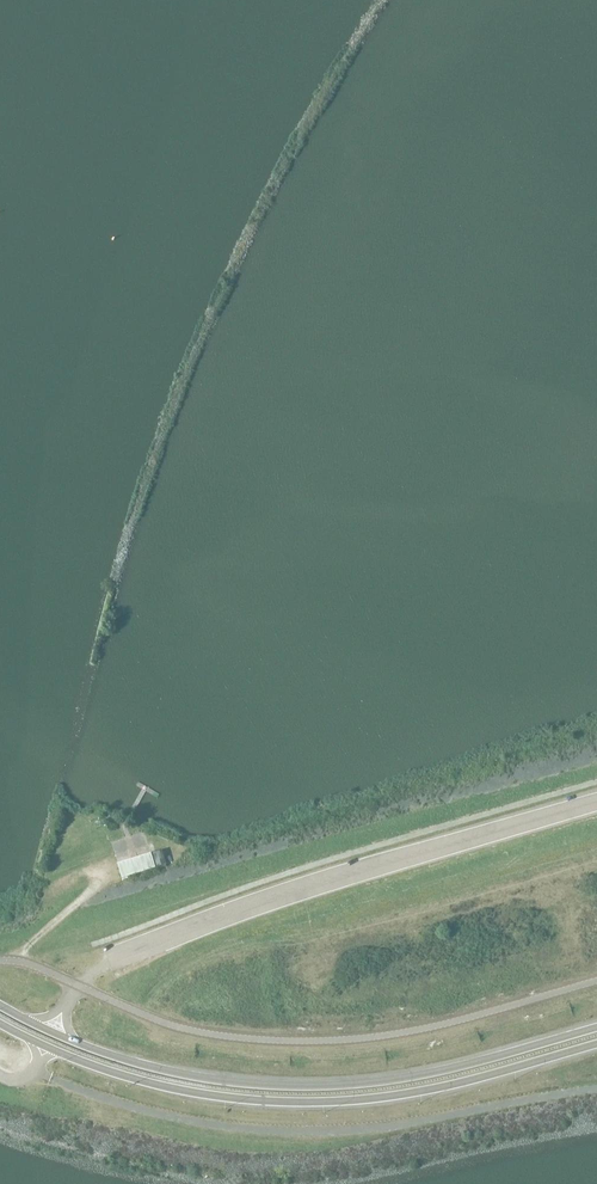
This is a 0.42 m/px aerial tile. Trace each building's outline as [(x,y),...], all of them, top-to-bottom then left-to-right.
[(150,852),(146,839),(112,850),(116,863),(150,852)] [(155,868),(157,872),(163,871),(157,852),(118,864),(122,878),(155,868)]
